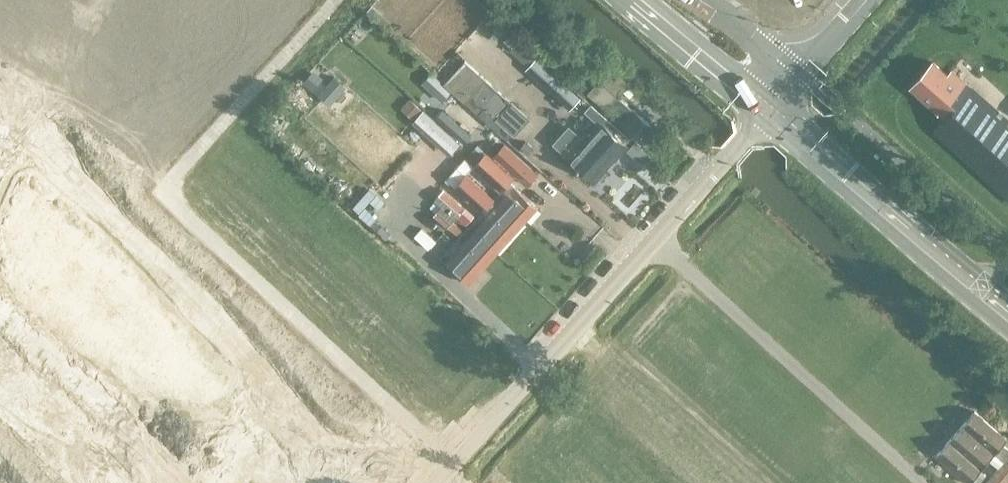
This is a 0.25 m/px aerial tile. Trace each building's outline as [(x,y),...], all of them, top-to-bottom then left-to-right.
[(518,40),(512,47),(527,61),(533,54),(518,40)] [(572,107),(580,98),(536,59),(528,68),(572,107)] [(465,61),(445,84),(465,103),(478,115),(484,108),(513,134),(528,117),(485,80),(465,61)] [(971,86),(971,87),(952,70),(948,74),(934,62),(911,87),(945,117),(934,130),(1007,196),(1007,119),(971,86)] [(303,80),(313,89),(324,77),(314,68),(303,80)] [(334,76),(318,95),(329,104),(345,85),(334,76)] [(645,143),(657,131),(609,87),(598,99),(621,120),(620,121),(645,143)] [(411,97),(403,106),(452,151),(471,131),(434,97),(424,108),(411,97)] [(608,119),(591,104),(584,112),(601,126),(603,124),(608,119)] [(609,117),(605,122),(621,136),(626,131),(609,117)] [(603,124),(601,126),(587,142),(580,135),(579,136),(571,129),(567,129),(556,141),(556,146),(564,153),(564,154),(595,181),(627,145),(603,124)] [(637,137),(629,146),(645,160),(653,152),(637,137)] [(537,173),(508,146),(498,157),(527,184),(537,173)] [(608,169),(621,181),(641,159),(628,147),(608,169)] [(486,150),(472,165),(502,192),(496,199),(523,223),(537,207),(510,183),(516,177),(486,150)] [(523,223),(496,199),(494,201),(469,177),(457,190),(483,214),(510,238),(523,223)] [(469,229),(467,231),(454,220),(466,207),(444,187),(434,198),(436,199),(431,205),(437,211),(434,214),(448,227),(463,236),(456,244),(483,268),(496,253),(469,229)] [(483,214),(469,229),(496,253),(510,238),(483,214)] [(437,238),(423,227),(415,236),(429,247),(437,238)] [(469,284),(483,268),(456,244),(442,259),(469,284)] [(962,425),(1007,465),(1007,447),(1003,443),(1007,439),(975,410),(962,425)] [(962,425),(950,440),(982,468),(990,459),(999,467),(985,482),(1007,482),(1007,465),(962,425)] [(950,440),(937,455),(969,482),(973,478),(978,482),(986,474),(981,469),(982,468),(950,440)]
